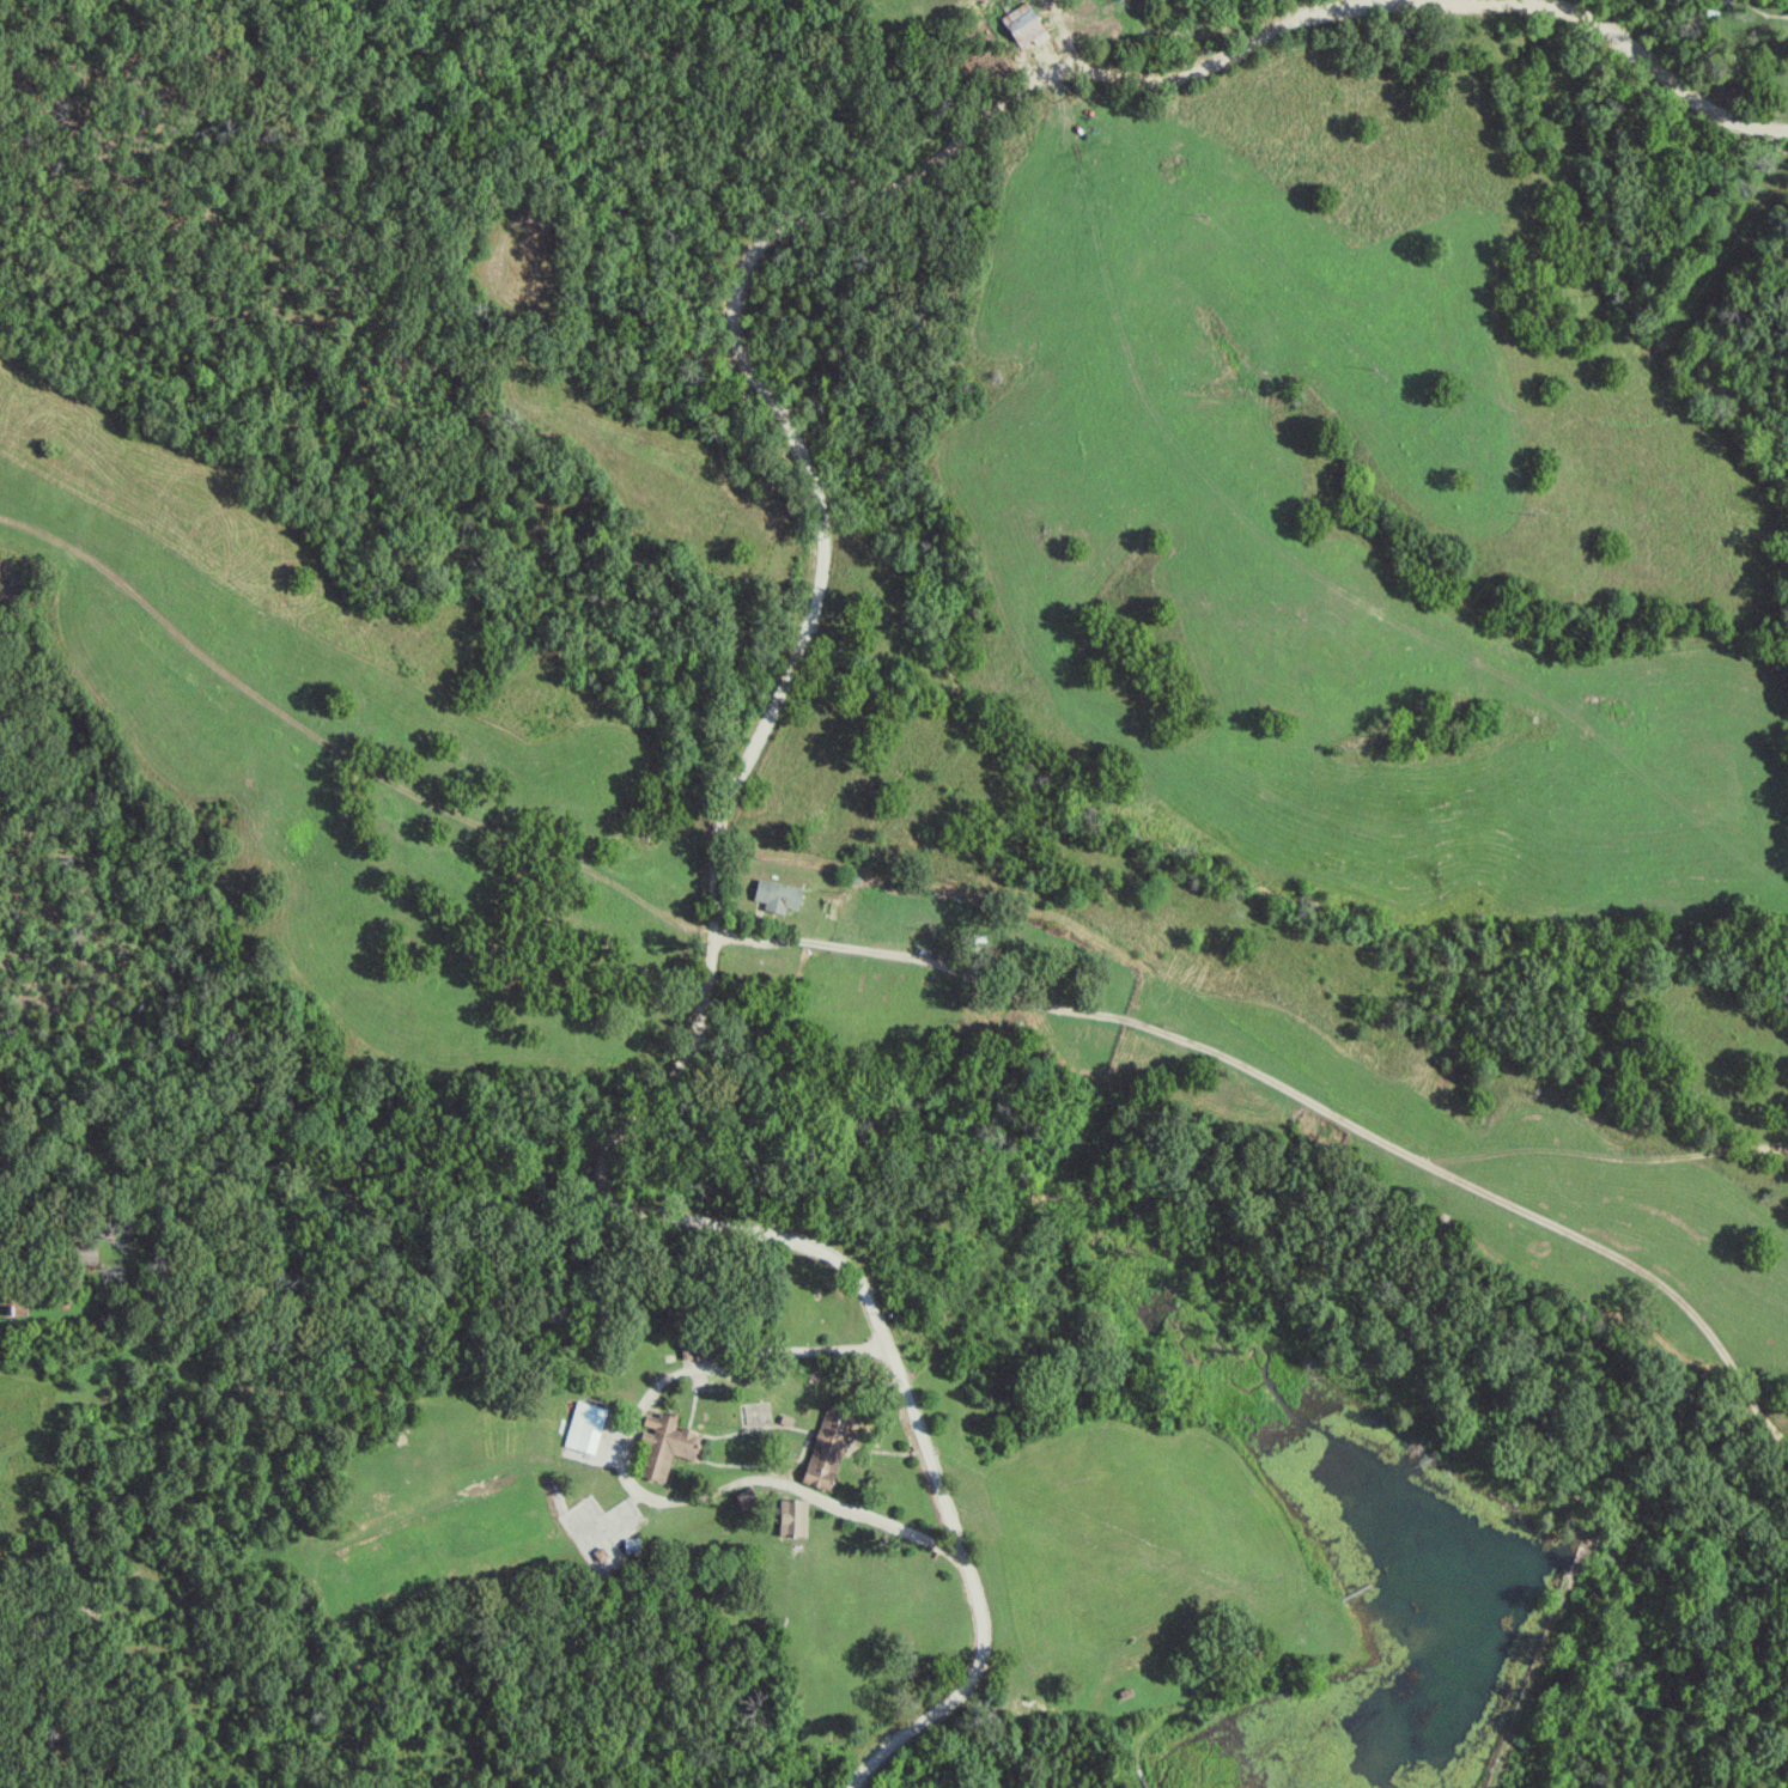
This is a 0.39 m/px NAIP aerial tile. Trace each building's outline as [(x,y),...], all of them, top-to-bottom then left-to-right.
[(1032,12),(1029,6),(1007,16),(1022,50),(1038,42),(1039,45),(1052,39),(1038,9),(1032,12)] [(756,900),(769,903),(767,909),(788,915),(790,907),(803,911),(808,890),(762,878),(756,900)] [(567,1447),(599,1455),(610,1409),(578,1401),(567,1447)] [(832,1490),(850,1412),(827,1407),(808,1485),(832,1490)] [(669,1483),(676,1455),(699,1461),(704,1440),(677,1433),(681,1418),(661,1413),(660,1419),(650,1416),(647,1427),(656,1429),(655,1434),(645,1431),(642,1446),(652,1448),(645,1478),(669,1483)] [(738,1496),(746,1511),(762,1501),(754,1487),(738,1496)] [(784,1536),(811,1537),(812,1501),(784,1501),(784,1536)] [(628,1553),(643,1553),(643,1538),(627,1539),(628,1553)]
